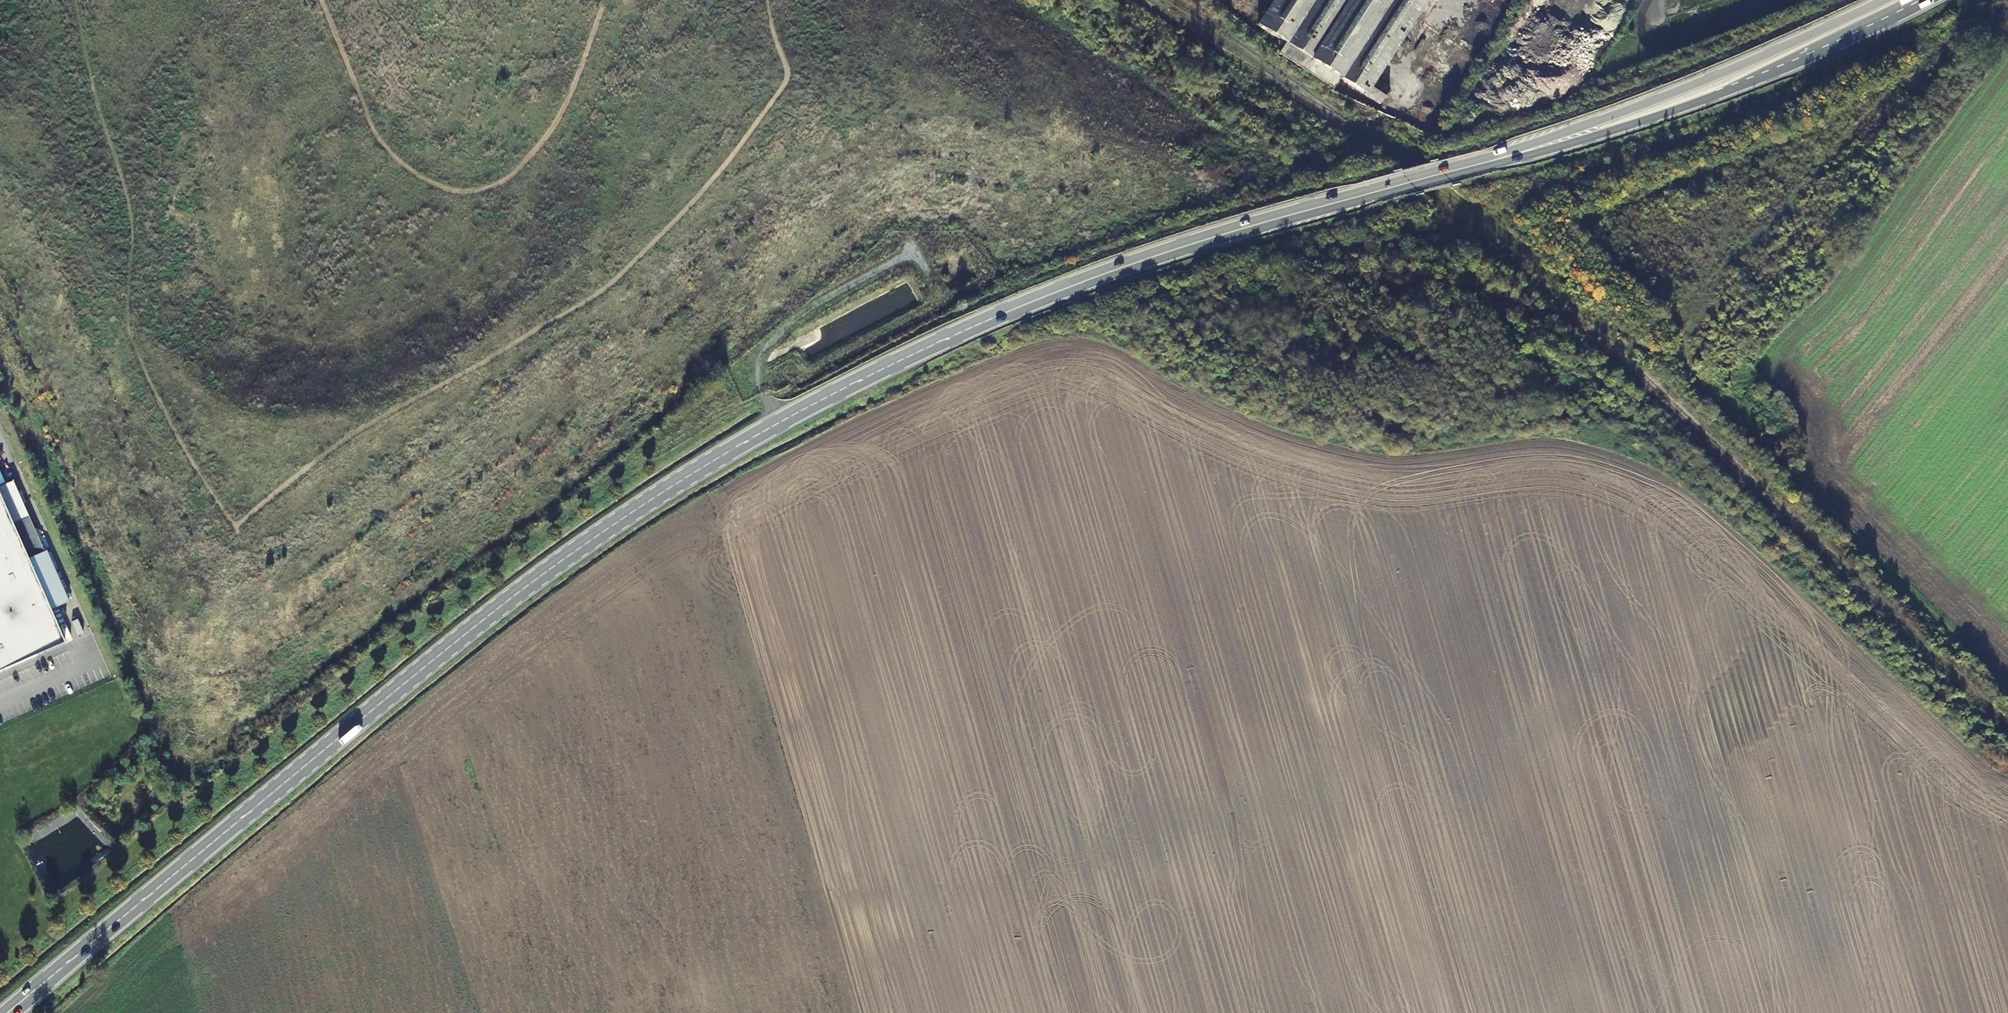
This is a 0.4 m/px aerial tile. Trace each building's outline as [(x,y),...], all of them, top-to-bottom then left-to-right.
[(1256,24),(1285,43),(1278,54),(1324,83),(1327,78),(1383,0),(1271,0),(1256,24)] [(1426,0),(1383,0),(1327,78),(1337,85),(1342,77),(1368,93),(1426,0)] [(13,481),(0,486),(0,496),(12,524),(29,517),(13,481)] [(65,644),(12,524),(0,496),(0,672),(65,644)]
